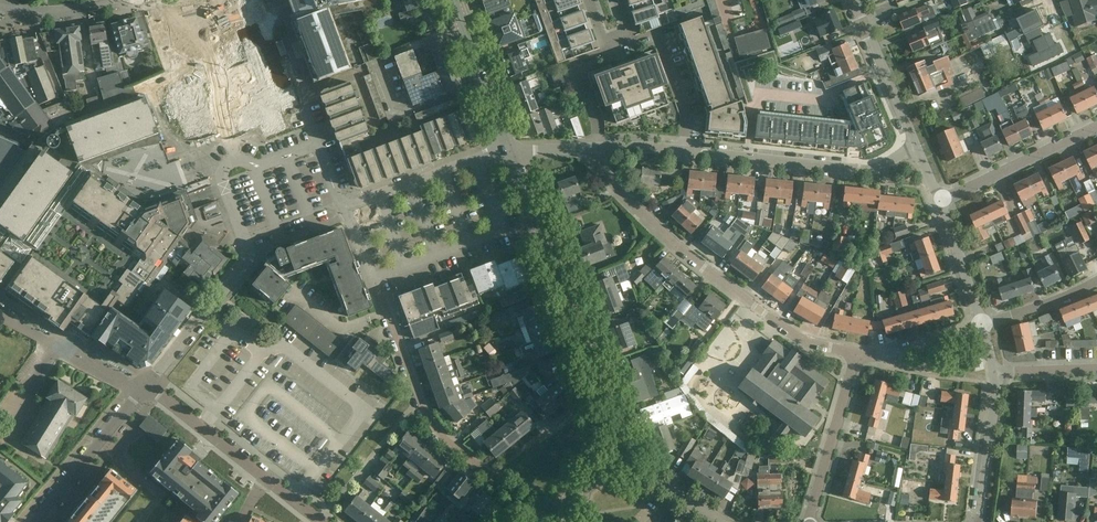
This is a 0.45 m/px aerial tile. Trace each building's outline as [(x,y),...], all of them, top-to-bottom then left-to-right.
[(146,100),(152,116),(162,143),(169,163),(181,196),(186,194),(190,203),(193,211),(216,230),(238,222),(251,234),(337,202),(337,201),(322,160),(318,161),(307,135),(308,134),(303,120),(268,25),(266,25),(256,0),(209,0),(157,20),(182,86),(146,100)] [(293,13),(294,13),(296,20),(295,20),(291,22),(292,25),(312,80),(314,83),(314,82),(317,81),(318,81),(351,69),(331,13),(334,12),(335,15),(362,11),(364,16),(383,7),(382,0),(288,0),(293,13)] [(404,13),(398,15),(401,21),(412,17),(410,11),(415,9),(416,12),(419,11),(423,24),(426,32),(432,30),(439,27),(438,24),(432,8),(430,2),(425,4),(424,0),(400,0),(404,13)] [(484,3),(487,12),(486,13),(485,12),(497,47),(530,36),(523,18),(516,20),(510,4),(508,0),(494,0),(484,3)] [(553,0),(545,3),(537,6),(544,25),(552,22),(548,12),(556,9),(560,19),(568,16),(565,9),(580,4),(578,0),(554,0),(553,0)] [(629,6),(644,1),(646,8),(654,6),(652,0),(627,0),(629,6)] [(670,0),(662,3),(654,6),(646,8),(632,13),(635,25),(650,20),(653,29),(641,33),(661,26),(657,16),(665,13),(669,24),(677,21),(670,0)] [(967,0),(951,0),(954,9),(969,3),(967,0)] [(1096,17),(1091,0),(1070,0),(1075,16),(1072,17),(1076,27),(1096,21),(1096,20),(1096,17)] [(916,9),(899,16),(902,24),(904,29),(917,24),(922,22),(920,18),(931,14),(928,8),(927,5),(916,9)] [(966,22),(970,31),(993,20),(996,19),(994,14),(989,11),(976,17),(971,7),(962,12),(966,22)] [(807,16),(804,8),(791,13),(792,15),(776,21),(777,24),(779,28),(788,24),(807,16)] [(1024,9),(1014,13),(1021,27),(1014,30),(1018,38),(1026,34),(1038,28),(1045,25),(1037,10),(1027,15),(1024,9)] [(582,11),(568,16),(560,19),(552,22),(544,25),(551,44),(559,41),(555,31),(563,28),(567,38),(575,35),(572,28),(587,23),(582,11)] [(833,11),(821,16),(813,20),(820,37),(828,34),(829,35),(841,29),(833,11)] [(545,30),(538,13),(533,15),(539,32),(545,30)] [(709,105),(712,112),(732,104),(701,17),(678,25),(681,34),(682,34),(684,33),(686,39),(684,39),(683,39),(686,49),(687,48),(689,47),(691,54),(693,60),(691,61),(690,61),(696,78),(697,77),(699,76),(704,89),(702,90),(701,90),(707,107),(708,107),(707,106),(709,105)] [(925,31),(908,38),(910,43),(909,44),(911,50),(913,50),(913,51),(930,45),(932,49),(943,45),(937,30),(940,29),(942,28),(938,18),(937,18),(923,24),(925,31)] [(136,20),(136,19),(135,19),(135,20),(128,21),(120,23),(120,24),(113,26),(113,25),(112,26),(112,27),(120,53),(119,53),(120,54),(121,54),(142,48),(144,48),(143,47),(143,45),(149,43),(146,31),(139,33),(136,20)] [(970,31),(965,33),(969,42),(981,37),(997,29),(993,20),(970,31)] [(965,33),(970,31),(966,22),(959,25),(963,34),(965,33)] [(105,34),(104,23),(88,26),(96,71),(115,68),(111,44),(108,45),(108,42),(107,34),(105,34)] [(793,31),(790,23),(779,28),(777,29),(780,37),(793,31)] [(81,40),(79,27),(39,34),(47,53),(59,51),(62,75),(63,75),(63,80),(65,80),(66,91),(77,90),(76,81),(83,80),(82,72),(84,72),(80,40),(81,40)] [(1040,28),(1026,34),(1030,44),(1034,42),(1039,53),(1029,57),(1034,66),(1064,52),(1059,43),(1055,45),(1050,34),(1044,37),(1040,28)] [(589,30),(575,35),(567,38),(559,41),(551,44),(558,63),(566,60),(562,50),(570,47),(574,58),(594,50),(593,50),(581,54),(579,47),(593,42),(589,30)] [(764,30),(735,38),(740,56),(742,55),(743,60),(768,52),(767,48),(769,48),(764,30)] [(31,34),(21,36),(5,39),(4,38),(3,39),(4,40),(0,41),(0,54),(1,54),(9,65),(8,66),(18,79),(18,78),(34,101),(35,100),(39,105),(58,98),(52,84),(47,72),(41,56),(36,57),(31,34)] [(989,42),(980,46),(981,48),(987,60),(1011,49),(1005,34),(989,42)] [(438,67),(453,62),(445,39),(429,45),(429,46),(424,48),(426,53),(431,50),(438,67)] [(382,57),(377,41),(361,47),(367,62),(382,57)] [(514,53),(501,58),(508,77),(521,72),(528,70),(524,60),(530,58),(527,49),(531,47),(529,41),(517,45),(520,51),(514,53)] [(828,58),(831,65),(852,56),(847,44),(832,50),(830,43),(815,49),(821,62),(828,58)] [(403,80),(421,74),(412,50),(394,56),(403,80)] [(6,126),(34,101),(18,78),(18,79),(8,66),(9,65),(1,54),(0,54),(0,123),(6,126)] [(665,84),(655,56),(645,59),(646,60),(647,63),(639,66),(638,63),(639,63),(637,58),(610,68),(612,72),(613,75),(605,78),(604,75),(605,75),(604,74),(595,77),(605,106),(609,104),(616,124),(630,119),(630,118),(629,118),(628,115),(653,106),(654,109),(654,110),(668,105),(661,86),(665,84)] [(831,80),(823,83),(826,89),(845,81),(859,76),(856,69),(857,69),(852,56),(831,65),(834,72),(828,74),(831,80)] [(907,68),(913,82),(952,66),(952,65),(948,56),(933,62),(934,64),(928,67),(925,61),(907,68)] [(421,74),(403,80),(406,89),(413,104),(434,96),(447,92),(462,86),(453,62),(438,67),(439,71),(422,77),(421,74)] [(558,65),(549,68),(551,74),(560,71),(558,66),(558,65)] [(956,74),(952,65),(952,66),(913,82),(919,96),(953,81),(951,76),(956,74)] [(102,97),(105,108),(136,97),(133,88),(125,91),(123,87),(131,84),(127,71),(120,74),(97,80),(102,97)] [(526,83),(512,88),(522,116),(538,110),(533,99),(530,91),(541,87),(538,78),(536,72),(524,77),(526,83)] [(561,72),(551,76),(556,88),(565,84),(561,72)] [(386,116),(370,74),(363,77),(380,119),(386,116)] [(322,94),(321,94),(322,94),(323,94),(326,103),(325,104),(326,107),(327,107),(331,116),(330,116),(331,119),(332,119),(335,128),(334,129),(336,132),(337,131),(340,141),(338,141),(341,149),(370,138),(365,123),(366,122),(364,116),(362,116),(355,98),(357,97),(355,91),(353,91),(349,82),(329,89),(330,91),(323,94),(322,93),(322,94)] [(757,115),(754,138),(762,139),(777,141),(793,142),(808,144),(823,146),(838,147),(846,148),(847,147),(848,147),(857,148),(859,148),(864,146),(865,149),(871,147),(880,143),(887,140),(882,129),(879,121),(872,104),(867,90),(863,83),(853,87),(842,91),(858,131),(854,132),(848,131),(849,125),(757,115)] [(1083,93),(1090,108),(1096,104),(1096,92),(1095,87),(1093,84),(1088,87),(1089,90),(1083,93)] [(986,97),(980,85),(957,97),(963,108),(986,97)] [(1022,140),(1015,125),(1014,125),(998,92),(982,100),(989,112),(996,109),(999,115),(1001,114),(1005,123),(1000,125),(1003,131),(1010,146),(1022,140)] [(1090,108),(1083,93),(1071,99),(1078,113),(1090,108)] [(144,95),(137,97),(136,97),(105,108),(98,111),(90,114),(75,120),(55,127),(55,128),(39,141),(40,142),(43,145),(42,147),(41,148),(34,143),(32,145),(32,144),(26,152),(27,152),(0,189),(0,283),(4,285),(7,287),(5,290),(51,323),(51,324),(56,327),(56,326),(63,332),(63,331),(67,326),(87,341),(91,335),(111,309),(129,321),(158,282),(161,284),(174,268),(179,262),(190,249),(191,251),(193,249),(188,245),(189,243),(182,238),(192,224),(188,213),(193,211),(190,203),(186,194),(181,196),(176,181),(169,163),(162,143),(152,116),(146,100),(144,95)] [(468,102),(465,95),(415,114),(417,121),(468,102)] [(102,97),(94,99),(98,111),(105,108),(102,97)] [(90,114),(98,111),(94,99),(86,101),(90,114)] [(1041,106),(1034,110),(1037,115),(1044,130),(1056,124),(1049,109),(1046,104),(1044,99),(1039,101),(1041,106)] [(35,100),(34,101),(6,126),(30,136),(34,134),(38,140),(39,141),(55,128),(55,127),(42,110),(39,105),(35,100)] [(55,127),(75,120),(67,101),(43,110),(42,110),(55,127)] [(741,101),(732,104),(712,112),(707,113),(705,133),(722,135),(722,133),(728,133),(727,135),(745,137),(746,123),(741,101)] [(1049,109),(1056,124),(1067,118),(1061,104),(1049,109)] [(540,113),(524,119),(531,137),(543,132),(543,133),(547,132),(548,136),(558,132),(549,109),(548,105),(538,108),(540,113)] [(1015,125),(1022,140),(1034,134),(1027,120),(1026,118),(1030,115),(1026,105),(1015,110),(1020,123),(1015,125)] [(481,136),(470,107),(419,126),(421,132),(363,154),(361,150),(345,156),(350,167),(351,166),(354,174),(352,174),(354,179),(353,181),(355,186),(357,186),(358,187),(359,187),(359,186),(368,182),(369,183),(372,182),(371,181),(381,178),(381,179),(384,178),(384,177),(393,173),(393,174),(397,173),(399,175),(405,172),(406,170),(406,169),(409,168),(409,167),(418,164),(418,165),(421,164),(421,163),(430,159),(431,161),(433,160),(431,155),(432,154),(434,155),(440,153),(441,151),(445,150),(447,151),(453,148),(454,146),(457,145),(459,146),(465,144),(466,142),(469,140),(471,141),(478,139),(479,137),(481,136)] [(972,130),(980,126),(976,116),(974,116),(970,107),(963,110),(972,130)] [(585,136),(578,117),(570,120),(577,137),(585,136)] [(985,126),(978,129),(984,142),(982,143),(988,156),(1003,149),(996,136),(991,139),(985,126)] [(965,154),(954,128),(937,135),(948,161),(965,154)] [(964,135),(968,145),(974,143),(970,133),(964,135)] [(27,152),(26,152),(18,148),(18,147),(18,146),(18,145),(17,145),(0,137),(0,189),(27,152)] [(1096,147),(1083,153),(1093,174),(1096,172),(1096,169),(1096,166),(1096,150),(1096,147)] [(1073,157),(1061,164),(1068,179),(1076,176),(1079,181),(1083,179),(1073,157)] [(1061,183),(1068,179),(1061,164),(1049,170),(1059,190),(1063,188),(1061,183)] [(662,170),(642,168),(641,183),(640,183),(639,190),(658,192),(659,185),(670,186),(672,169),(662,168),(662,170)] [(701,190),(703,173),(689,171),(687,194),(693,195),(693,189),(701,190)] [(717,174),(703,173),(701,190),(700,196),(714,197),(720,198),(721,187),(715,187),(717,174)] [(1038,174),(1026,180),(1034,196),(1035,196),(1041,192),(1044,197),(1048,195),(1038,174)] [(726,188),(721,187),(720,198),(721,198),(721,194),(725,195),(725,198),(730,199),(731,193),(739,194),(741,177),(728,175),(726,188)] [(755,178),(741,177),(739,194),(747,195),(747,201),(752,201),(755,178)] [(580,191),(575,178),(557,184),(562,198),(563,197),(569,213),(582,208),(580,202),(575,204),(572,194),(580,191)] [(777,198),(779,181),(766,179),(763,202),(768,203),(769,197),(777,198)] [(1089,193),(1095,190),(1090,179),(1083,182),(1089,193)] [(1034,196),(1026,180),(1014,186),(1024,207),(1025,208),(1038,201),(1035,196),(1034,196)] [(793,182),(779,181),(777,198),(786,199),(785,205),(790,205),(793,182)] [(816,202),(817,185),(804,184),(801,206),(807,207),(807,201),(816,202)] [(831,186),(817,185),(816,202),(824,203),(823,209),(829,209),(831,186)] [(851,202),(861,203),(862,189),(845,188),(843,201),(844,201),(844,207),(850,208),(851,202)] [(861,203),(878,205),(879,196),(880,191),(862,189),(861,203)] [(1096,205),(1096,195),(1095,191),(1079,199),(1082,205),(1085,211),(1096,205)] [(1060,203),(1056,195),(1051,198),(1054,205),(1060,203)] [(672,216),(681,225),(695,209),(700,204),(696,201),(684,196),(680,203),(682,205),(672,216)] [(879,196),(878,205),(877,215),(895,217),(897,198),(879,196)] [(897,198),(895,217),(911,219),(912,213),(913,213),(914,200),(897,198)] [(668,200),(662,203),(664,209),(670,206),(668,200)] [(1002,202),(986,209),(994,226),(995,226),(1003,222),(1004,222),(1009,220),(1007,214),(1008,213),(1002,202)] [(1085,211),(1082,205),(1065,213),(1068,219),(1085,211)] [(695,209),(681,225),(691,234),(705,218),(695,209)] [(986,209),(970,217),(975,227),(972,228),(978,242),(990,237),(989,235),(986,230),(994,226),(986,209)] [(1030,209),(1021,213),(1033,238),(1051,229),(1047,221),(1038,226),(1030,209)] [(757,210),(755,225),(762,227),(765,211),(757,210)] [(1096,222),(1091,210),(1081,215),(1087,227),(1096,222)] [(743,211),(742,218),(755,220),(756,213),(743,211)] [(1025,241),(1033,238),(1021,213),(1014,217),(1025,241)] [(753,226),(736,218),(731,226),(745,237),(753,226)] [(1091,240),(1082,222),(1072,226),(1081,244),(1091,240)] [(701,243),(712,251),(721,238),(721,237),(724,233),(712,224),(705,233),(707,234),(701,243)] [(586,247),(579,249),(585,266),(605,259),(615,255),(615,254),(605,258),(600,246),(606,244),(606,243),(600,225),(581,232),(586,247)] [(792,225),(790,239),(791,238),(798,239),(800,225),(792,225)] [(908,234),(905,225),(893,228),(896,238),(908,234)] [(371,309),(341,229),(286,250),(295,272),(327,260),(349,317),(371,309)] [(885,232),(876,231),(875,243),(884,244),(885,232)] [(773,232),(767,239),(776,246),(782,250),(784,248),(790,240),(790,239),(783,237),(773,232)] [(1045,233),(1025,242),(1026,245),(1030,255),(1051,245),(1045,233)] [(190,249),(179,262),(186,268),(179,278),(190,287),(193,283),(197,283),(198,281),(205,287),(214,277),(213,276),(226,260),(213,250),(216,246),(204,235),(194,247),(189,243),(188,245),(193,249),(191,251),(190,249)] [(848,237),(833,236),(832,251),(846,252),(848,237)] [(920,258),(921,259),(934,254),(928,237),(915,242),(915,243),(909,245),(912,251),(917,249),(918,250),(910,253),(913,261),(920,258)] [(1017,245),(1013,237),(1004,242),(1007,249),(1017,245)] [(732,245),(721,238),(712,251),(722,258),(732,245)] [(736,249),(741,252),(732,265),(736,268),(736,270),(741,274),(752,260),(751,259),(746,255),(753,245),(744,239),(736,249)] [(902,239),(890,243),(892,250),(904,246),(902,239)] [(790,240),(784,248),(790,252),(796,244),(790,240)] [(1069,248),(1065,240),(1055,245),(1059,253),(1072,278),(1089,269),(1076,245),(1069,248)] [(1001,243),(995,246),(998,253),(1004,250),(1001,243)] [(872,252),(872,267),(888,261),(885,256),(893,253),(892,252),(889,245),(889,244),(872,250),(873,252),(872,252)] [(1026,245),(1018,248),(1022,258),(1030,255),(1026,245)] [(800,264),(812,250),(808,247),(797,262),(800,264)] [(284,250),(280,248),(277,250),(275,254),(280,267),(289,264),(284,250)] [(756,253),(751,259),(752,260),(741,274),(746,278),(748,277),(753,281),(767,261),(756,253)] [(934,254),(921,259),(924,268),(919,270),(921,277),(927,275),(927,276),(940,271),(934,254)] [(1053,265),(1048,255),(1041,258),(1047,269),(1039,273),(1045,286),(1061,278),(1054,264),(1053,265)] [(521,256),(497,265),(504,286),(505,291),(530,281),(521,256)] [(646,277),(644,279),(656,290),(661,285),(676,268),(664,257),(654,268),(646,277)] [(479,295),(504,286),(497,265),(495,260),(469,270),(472,278),(479,295)] [(772,296),(782,283),(781,282),(793,268),(783,261),(776,269),(772,275),(762,288),(772,296)] [(630,280),(624,263),(614,267),(620,284),(630,280)] [(807,263),(800,274),(807,278),(814,267),(807,263)] [(855,270),(843,263),(835,277),(847,283),(855,270)] [(290,286),(268,268),(252,286),(275,304),(290,286)] [(676,268),(661,285),(673,296),(679,302),(684,297),(685,297),(696,286),(689,280),(676,268)] [(1015,283),(1019,296),(1035,291),(1032,281),(1035,280),(1031,268),(1024,271),(1027,279),(1015,283)] [(637,285),(645,277),(640,271),(639,270),(631,279),(637,285)] [(396,293),(392,294),(404,327),(409,326),(414,339),(439,330),(434,316),(442,313),(443,317),(473,306),(479,304),(476,296),(479,295),(472,278),(464,281),(461,273),(423,287),(422,283),(396,293)] [(1019,296),(1015,283),(1013,277),(1005,280),(1007,286),(1005,287),(1002,278),(995,281),(999,292),(1001,292),(1004,301),(1019,296)] [(622,309),(611,278),(588,286),(591,295),(597,292),(606,315),(622,309)] [(926,285),(927,288),(929,295),(945,290),(942,280),(926,285)] [(782,283),(772,296),(783,304),(793,291),(782,283)] [(927,288),(918,291),(921,301),(921,302),(930,299),(929,295),(927,288)] [(800,289),(792,301),(798,304),(793,312),(799,315),(798,316),(803,319),(804,318),(805,318),(813,304),(817,299),(800,289)] [(129,321),(111,309),(91,335),(92,336),(92,337),(92,338),(93,337),(97,340),(97,341),(98,340),(106,346),(107,344),(140,368),(150,365),(163,347),(164,348),(173,336),(172,336),(190,310),(163,290),(156,300),(137,327),(129,321)] [(908,305),(903,290),(892,294),(896,309),(908,305)] [(516,294),(508,297),(511,305),(519,302),(516,294)] [(1089,299),(1094,312),(1096,310),(1096,295),(1089,299)] [(723,307),(709,296),(700,308),(694,303),(684,316),(705,332),(723,307)] [(931,301),(932,307),(933,307),(937,319),(954,314),(950,302),(949,302),(947,296),(941,298),(931,301)] [(511,305),(508,297),(500,300),(502,308),(511,305)] [(813,304),(805,318),(817,325),(825,311),(828,305),(817,299),(813,304)] [(1089,299),(1075,304),(1082,322),(1096,316),(1094,312),(1089,299)] [(513,307),(508,309),(511,318),(516,316),(523,313),(528,326),(545,320),(539,304),(530,308),(528,301),(513,307)] [(1068,328),(1082,322),(1075,304),(1061,310),(1068,328)] [(344,342),(296,305),(283,321),(331,358),(344,342)] [(932,307),(916,311),(920,324),(937,319),(933,307),(932,307)] [(834,315),(832,328),(849,332),(852,318),(842,316),(843,311),(837,309),(836,315),(834,315)] [(448,328),(477,317),(483,315),(481,310),(446,322),(448,328)] [(684,316),(677,310),(669,320),(676,325),(684,316)] [(503,311),(492,315),(495,324),(506,320),(503,311)] [(899,316),(903,329),(920,324),(916,311),(899,316)] [(1050,313),(1038,318),(1039,320),(1041,324),(1052,319),(1052,320),(1053,322),(1058,320),(1058,319),(1055,311),(1050,314),(1050,313)] [(876,322),(876,329),(884,328),(886,334),(903,329),(899,316),(882,321),(882,322),(876,322)] [(868,329),(876,329),(876,322),(869,323),(869,322),(852,318),(849,332),(867,335),(868,329)] [(528,326),(521,329),(525,340),(526,344),(533,341),(551,335),(545,320),(528,326)] [(615,327),(613,322),(602,326),(606,338),(613,336),(619,350),(635,344),(627,324),(617,328),(616,326),(615,327)] [(1013,327),(1016,340),(1033,337),(1032,336),(1036,335),(1033,322),(1013,327)] [(459,335),(457,329),(451,331),(451,330),(439,334),(442,343),(455,338),(454,337),(459,335)] [(1086,346),(1085,340),(1072,340),(1068,333),(1062,335),(1065,347),(1074,347),(1086,346)] [(526,344),(520,347),(523,355),(537,350),(539,357),(543,355),(554,351),(556,350),(551,335),(533,341),(526,344)] [(364,342),(356,336),(349,345),(337,360),(346,367),(348,364),(357,371),(363,364),(385,381),(393,372),(382,364),(387,358),(375,348),(378,344),(369,336),(364,342)] [(1033,337),(1016,340),(1019,354),(1036,350),(1033,337)] [(687,357),(677,370),(684,375),(694,362),(707,346),(698,339),(686,355),(687,357)] [(828,383),(773,341),(764,354),(765,354),(753,371),(752,370),(738,387),(752,397),(749,401),(755,406),(758,402),(783,421),(776,432),(784,438),(792,428),(804,437),(817,420),(804,410),(817,394),(819,395),(828,383)] [(443,358),(442,357),(437,343),(419,350),(424,365),(443,358)] [(497,352),(490,343),(484,348),(491,357),(497,352)] [(556,356),(545,360),(548,368),(560,364),(557,356),(556,356)] [(651,375),(644,357),(631,361),(635,371),(623,376),(626,384),(630,382),(638,402),(657,395),(650,376),(651,375)] [(443,358),(424,365),(430,379),(462,367),(459,359),(451,362),(451,364),(445,366),(443,358)] [(515,370),(512,363),(502,366),(505,374),(515,370)] [(693,364),(678,385),(687,385),(699,369),(694,365),(693,364)] [(462,367),(430,379),(435,393),(453,387),(450,379),(456,377),(456,378),(465,375),(462,367)] [(527,367),(521,369),(526,375),(531,371),(527,367)] [(504,374),(501,376),(506,383),(507,384),(512,381),(506,374),(505,375),(504,374)] [(170,375),(167,380),(183,389),(186,384),(170,375)] [(544,385),(543,385),(557,403),(563,398),(565,400),(572,394),(561,381),(556,375),(544,385)] [(501,376),(497,378),(500,386),(506,383),(501,376)] [(49,399),(21,443),(46,459),(73,414),(75,415),(76,416),(77,415),(76,415),(86,400),(87,399),(86,398),(59,381),(58,380),(57,382),(48,397),(47,397),(47,398),(48,399),(48,398),(49,399)] [(871,398),(882,402),(883,401),(885,393),(898,397),(901,388),(887,384),(876,380),(871,398)] [(453,387),(435,393),(440,408),(444,407),(458,401),(460,400),(473,396),(470,388),(462,391),(460,385),(453,387)] [(530,394),(525,399),(535,411),(540,407),(547,415),(554,410),(552,407),(557,403),(543,385),(537,391),(531,396),(530,394)] [(524,397),(516,387),(509,393),(517,403),(524,397)] [(920,396),(905,391),(901,404),(917,408),(920,396)] [(1020,391),(1019,407),(1031,408),(1032,401),(1045,401),(1046,402),(1046,393),(1020,391)] [(941,392),(940,401),(955,403),(954,406),(954,410),(954,411),(965,413),(968,394),(956,393),(956,394),(941,392)] [(683,394),(677,397),(639,411),(641,415),(635,417),(639,428),(646,425),(649,432),(664,426),(672,424),(669,416),(678,413),(681,419),(691,415),(683,394)] [(480,406),(485,412),(496,404),(491,398),(480,406)] [(871,398),(865,416),(871,418),(868,426),(877,429),(882,410),(884,410),(887,402),(883,401),(882,402),(871,398)] [(1079,409),(1079,398),(1069,398),(1069,409),(1079,409)] [(444,407),(456,422),(469,411),(460,400),(458,401),(444,407)] [(500,409),(496,404),(485,412),(490,418),(500,409)] [(1038,409),(1031,408),(1019,407),(1018,428),(1024,429),(1023,437),(1032,438),(1033,417),(1038,417),(1038,409)] [(1090,419),(1090,407),(1080,408),(1080,420),(1090,419)] [(913,422),(914,410),(906,410),(905,421),(913,422)] [(523,411),(510,422),(520,435),(527,429),(528,431),(534,426),(523,411)] [(948,411),(947,418),(950,418),(948,439),(957,440),(958,431),(963,431),(965,413),(954,411),(948,411)] [(149,417),(142,426),(158,439),(165,430),(149,417)] [(487,420),(478,427),(485,442),(483,443),(495,458),(501,453),(500,452),(507,446),(497,432),(497,433),(489,423),(487,420)] [(510,422),(497,432),(507,446),(515,440),(516,441),(521,436),(520,435),(510,422)] [(664,426),(649,432),(648,432),(652,443),(655,442),(659,454),(673,449),(664,426)] [(396,447),(409,457),(420,443),(407,433),(396,447)] [(1080,435),(1072,434),(1072,436),(1070,436),(1070,443),(1072,443),(1071,446),(1080,447),(1080,435)] [(696,441),(687,436),(676,454),(685,459),(696,441)] [(902,437),(900,447),(907,449),(910,439),(902,437)] [(149,473),(157,479),(159,477),(163,480),(161,483),(172,492),(174,489),(179,493),(176,495),(199,513),(195,518),(201,521),(214,521),(212,520),(216,516),(218,518),(227,508),(225,505),(228,501),(231,503),(238,494),(224,483),(212,474),(210,477),(206,473),(208,471),(198,463),(201,459),(200,458),(199,459),(190,452),(192,451),(178,439),(173,446),(175,448),(172,452),(169,450),(161,460),(160,459),(149,473)] [(409,457),(403,465),(409,470),(411,467),(418,472),(422,467),(433,453),(420,443),(409,457)] [(1028,445),(1018,445),(1017,459),(1028,459),(1028,445)] [(1089,472),(1090,449),(1068,448),(1068,457),(1081,459),(1080,471),(1088,471),(1088,472),(1089,472)] [(384,456),(381,460),(387,465),(390,461),(396,454),(389,449),(384,456)] [(701,453),(695,449),(686,463),(692,467),(687,475),(699,483),(711,464),(705,461),(707,457),(701,453)] [(887,454),(877,451),(874,461),(885,464),(887,454)] [(433,453),(422,467),(435,478),(446,463),(433,453)] [(847,479),(859,482),(861,475),(863,475),(869,455),(861,453),(858,462),(853,461),(847,479)] [(939,473),(938,482),(945,483),(945,482),(957,484),(959,465),(954,464),(955,456),(946,454),(944,474),(939,473)] [(747,455),(745,462),(746,462),(742,475),(747,477),(750,469),(751,469),(755,455),(747,455)] [(780,455),(767,455),(767,459),(768,464),(780,464),(780,455)] [(939,466),(939,456),(924,455),(923,466),(939,466)] [(13,514),(12,513),(16,507),(17,508),(21,503),(20,502),(22,501),(16,497),(18,495),(19,496),(23,491),(22,490),(27,483),(15,473),(16,472),(11,468),(10,469),(3,463),(4,462),(0,459),(0,521),(6,521),(13,514)] [(381,460),(376,465),(387,474),(392,469),(387,465),(381,460)] [(720,477),(719,476),(711,490),(723,498),(731,486),(738,490),(742,475),(746,462),(745,462),(739,460),(736,472),(735,472),(734,475),(729,477),(722,472),(720,477)] [(699,483),(711,490),(719,476),(714,473),(717,468),(711,464),(699,483)] [(387,474),(376,465),(372,471),(383,480),(387,474)] [(758,473),(756,473),(757,493),(758,509),(769,508),(768,475),(768,466),(758,466),(758,473)] [(406,474),(413,479),(418,472),(411,467),(409,470),(406,474)] [(891,485),(899,486),(901,468),(894,467),(891,485)] [(120,504),(111,497),(113,495),(125,505),(137,490),(111,469),(109,471),(110,472),(111,471),(114,474),(110,478),(106,475),(99,483),(100,484),(94,491),(97,493),(93,498),(90,495),(84,501),(83,500),(71,514),(73,515),(68,521),(105,521),(120,504)] [(438,490),(450,475),(445,471),(433,485),(438,490)] [(423,476),(418,472),(413,479),(418,483),(423,476)] [(1050,474),(1042,473),(1041,491),(1049,491),(1050,474)] [(776,475),(768,475),(769,508),(781,508),(780,492),(776,492),(776,485),(777,484),(781,484),(780,474),(776,475)] [(456,479),(450,475),(438,490),(446,496),(450,492),(460,500),(472,485),(459,475),(456,479)] [(380,484),(368,476),(363,483),(374,492),(380,484)] [(1024,517),(1028,477),(1019,476),(1017,500),(1013,499),(1012,516),(1024,517)] [(1028,477),(1024,517),(1036,518),(1038,502),(1033,501),(1034,494),(1036,494),(1036,484),(1039,485),(1039,478),(1028,477)] [(857,490),(859,482),(847,479),(842,497),(854,500),(854,499),(868,503),(871,494),(857,490)] [(904,480),(902,502),(908,503),(911,481),(904,480)] [(911,481),(910,488),(923,489),(924,483),(911,481)] [(957,484),(945,482),(945,483),(944,491),(930,490),(929,498),(943,500),(942,501),(955,502),(957,484)] [(1061,485),(1059,520),(1074,521),(1076,496),(1081,497),(1082,487),(1061,485)] [(353,515),(359,521),(370,507),(361,500),(366,493),(360,488),(352,498),(354,500),(345,511),(352,516),(353,515)] [(414,498),(404,490),(398,497),(409,505),(414,498)] [(497,504),(484,494),(479,500),(473,495),(463,509),(471,516),(474,512),(484,520),(497,504)] [(359,521),(361,521),(379,521),(383,517),(382,517),(386,512),(387,513),(393,505),(386,500),(380,507),(374,502),(370,507),(359,521)] [(416,512),(425,518),(429,521),(430,521),(432,520),(436,515),(432,512),(422,504),(416,512)]
